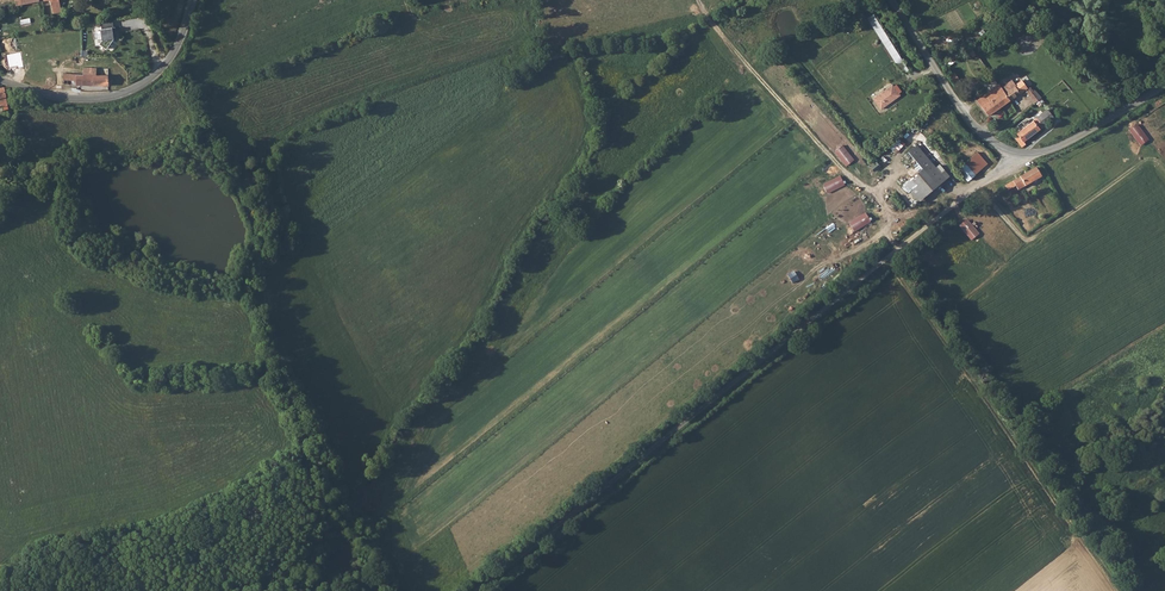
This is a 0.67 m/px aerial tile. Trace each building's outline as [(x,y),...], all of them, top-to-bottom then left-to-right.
[(53,12),(62,11),(60,0),(51,0),(53,12)] [(115,39),(115,31),(115,21),(101,22),(102,39),(115,39)] [(63,74),(63,81),(71,81),(71,86),(88,86),(120,86),(121,74),(96,76),(96,68),(83,68),(83,75),(63,74)] [(957,85),(965,80),(958,70),(950,75),(957,85)] [(1002,87),(1002,88),(1010,99),(1028,86),(1023,79),(1016,84),(1013,80),(1002,87)] [(1000,84),(999,84),(977,100),(987,115),(1010,99),(1002,88),(1002,87),(1000,84)] [(899,95),(891,85),(879,94),(879,96),(877,97),(876,97),(873,99),(880,109),(899,95)] [(0,89),(0,106),(3,105),(4,109),(8,109),(7,105),(8,105),(6,98),(10,97),(8,87),(0,89)] [(1030,88),(1026,92),(1035,103),(1036,102),(1040,99),(1041,99),(1035,91),(1033,92),(1030,88)] [(1040,99),(1036,102),(1039,107),(1044,103),(1040,99)] [(1014,138),(1021,147),(1025,144),(1022,141),(1053,118),(1047,110),(1016,133),(1017,136),(1014,138)] [(1141,129),(1131,133),(1138,152),(1148,148),(1141,129)] [(894,150),(901,141),(898,138),(891,147),(894,150)] [(907,152),(922,169),(936,185),(948,175),(943,169),(939,172),(915,144),(907,152)] [(799,161),(806,169),(820,155),(812,148),(799,161)] [(960,164),(957,167),(967,179),(974,173),(963,162),(960,164)] [(1035,167),(1004,185),(1007,190),(1014,186),(1017,190),(1040,177),(1035,167)] [(787,213),(779,220),(793,234),(801,227),(787,213)] [(807,261),(815,254),(801,239),(793,247),(807,261)] [(914,261),(931,269),(936,260),(919,251),(914,261)]
